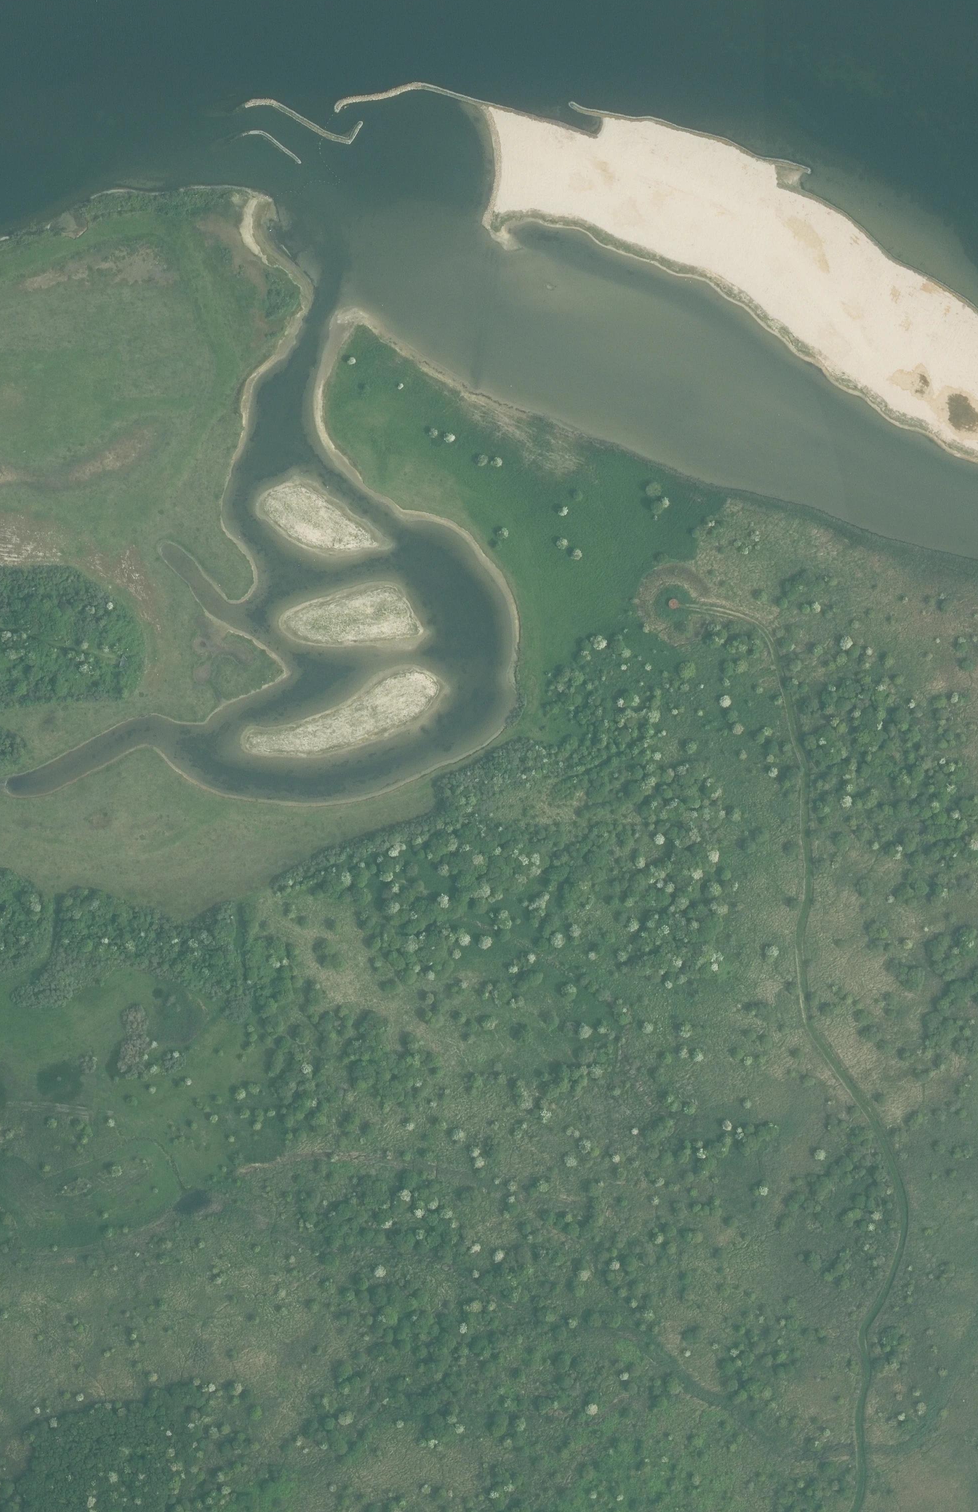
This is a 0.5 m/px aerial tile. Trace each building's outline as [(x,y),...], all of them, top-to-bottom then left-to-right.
[(668,603),(668,604),(668,605),(669,606),(669,607),(670,607),(670,608),(671,608),(672,609),(673,609),(674,609),(675,609),(675,608),(676,608),(677,607),(678,606),(678,605),(678,604),(678,603),(678,602),(678,601),(677,601),(677,600),(676,600),(676,599),(675,599),(674,599),(673,599),(672,599),(671,599),(670,600),(669,601),(669,602),(668,602),(668,603)]
